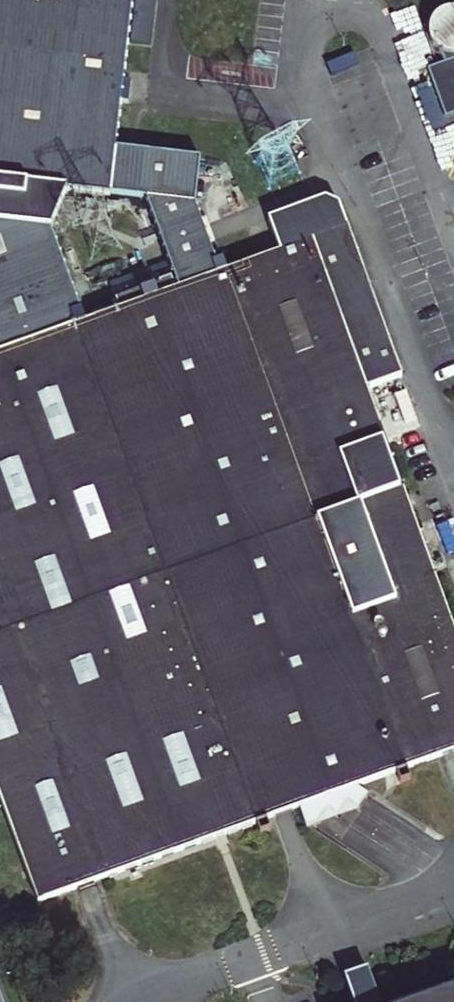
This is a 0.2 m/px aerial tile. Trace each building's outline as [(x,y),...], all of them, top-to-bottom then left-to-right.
[(84,326),(52,231),(70,192),(148,200),(159,233),(195,219),(184,206),(190,160),(105,150),(121,0),(0,0),(0,353),(84,326)] [(446,108),(453,105),(453,3),(451,2),(446,2),(441,3),(437,5),(432,8),(429,11),(427,16),(425,21),(425,26),(426,31),(428,36),(431,40),(435,43),(440,46),(443,55),(429,60),(446,108)] [(38,898),(257,818),(260,828),(272,824),(268,814),(301,802),(308,821),(354,805),(351,796),(363,792),(358,780),(397,766),(401,776),(412,772),(408,762),(453,746),(453,616),(368,380),(313,232),(230,262),(226,251),(221,253),(195,219),(159,233),(181,290),(84,326),(0,353),(0,792),(38,898)] [(403,368),(349,219),(313,232),(368,380),(403,368)] [(422,1001),(453,1001),(453,990),(422,1001)]
